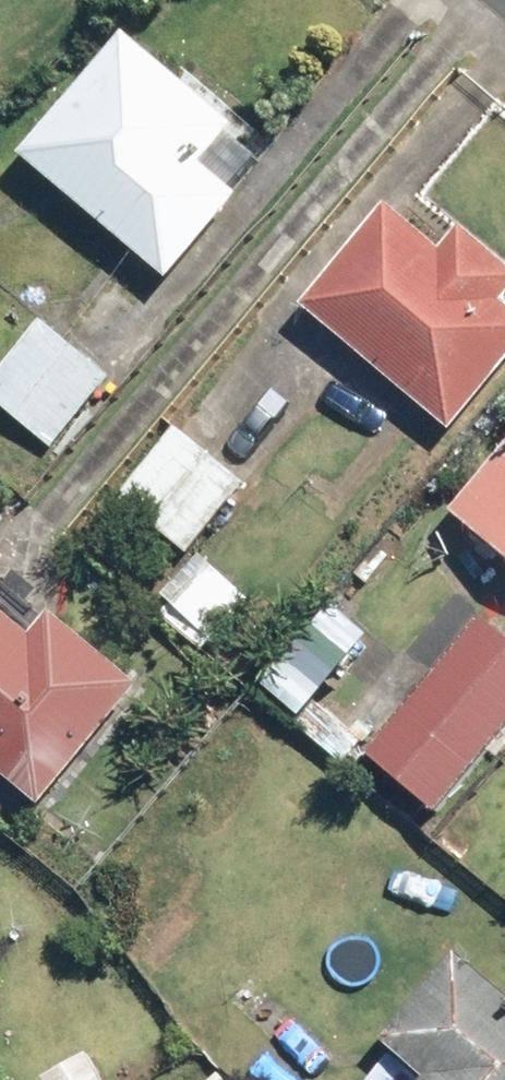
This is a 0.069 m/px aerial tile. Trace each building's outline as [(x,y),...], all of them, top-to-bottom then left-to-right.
[(124,65),(42,164),(154,258),(237,159),(124,65)] [(317,307),(438,413),(504,337),(504,303),(400,212),(317,307)] [(52,440),(88,385),(41,355),(5,410),(52,440)] [(121,506),(177,548),(224,487),(167,444),(121,506)] [(504,549),(504,483),(472,521),(504,549)] [(34,797),(108,702),(0,619),(0,771),(34,797)] [(309,638),(262,689),(294,718),(341,666),(309,638)] [(431,800),(504,711),(504,669),(478,646),(382,761),(431,800)] [(454,983),(365,1079),(504,1079),(504,1030),(454,983)]
